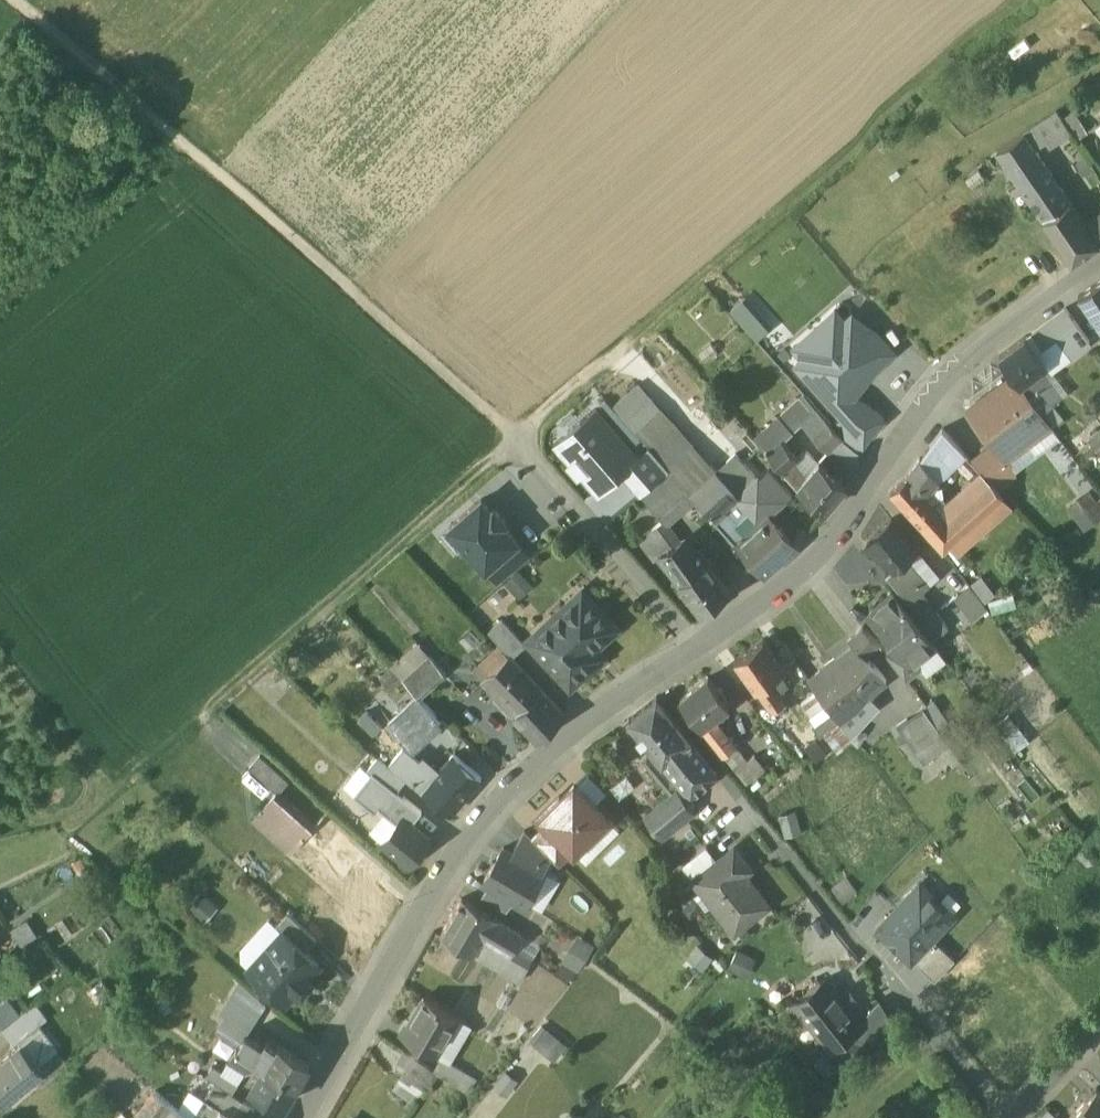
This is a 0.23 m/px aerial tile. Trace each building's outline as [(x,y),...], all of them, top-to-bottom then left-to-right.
[(1057,109),(1023,133),(1034,148),(1067,125),(1057,109)] [(1023,133),(997,150),(1019,182),(1045,164),(1034,148),(1023,133)] [(1095,168),(1086,155),(1075,162),(1084,175),(1095,168)] [(1045,164),(1019,182),(1043,218),(1069,201),(1058,184),(1055,180),(1045,164)] [(1069,201),(1043,218),(1072,260),(1098,243),(1084,222),(1069,201)] [(1084,222),(1098,243),(1099,242),(1099,212),(1084,222)] [(1079,294),(1099,324),(1099,280),(1079,294)] [(797,356),(842,407),(860,391),(856,386),(894,352),(852,305),(849,309),(839,297),(797,334),(808,346),(797,356)] [(1066,308),(1025,337),(1036,351),(1077,322),(1066,308)] [(1025,337),(1025,336),(1000,355),(1014,374),(1021,383),(1038,370),(1046,364),(1025,337)] [(1038,370),(1021,383),(1042,412),(1060,398),(1038,370)] [(1014,374),(969,408),(995,443),(1005,458),(1006,457),(1051,423),(1042,412),(1021,383),(1014,374)] [(652,439),(675,465),(698,445),(636,375),(613,396),(652,439)] [(805,384),(755,429),(767,442),(781,429),(782,430),(817,399),(805,384)] [(887,420),(860,391),(842,407),(833,416),(844,428),(864,441),(887,420)] [(623,465),(640,450),(596,400),(555,436),(570,453),(577,447),(590,462),(582,468),(598,486),(623,465)] [(826,409),(811,423),(828,442),(844,428),(833,416),(826,409)] [(1072,440),(1078,448),(1092,440),(1099,450),(1099,422),(1097,418),(1072,440)] [(942,428),(921,457),(938,477),(964,454),(942,428)] [(781,429),(767,442),(784,461),(794,451),(798,448),(782,430),(781,429)] [(640,450),(623,465),(665,511),(667,514),(696,489),(692,484),(675,465),(652,439),(640,450)] [(995,443),(972,461),(990,480),(994,484),(1015,469),(1006,457),(1005,458),(995,443)] [(698,445),(675,465),(692,484),(716,463),(698,445)] [(716,463),(692,484),(696,489),(715,510),(726,500),(724,498),(757,469),(735,445),(716,463)] [(820,452),(808,466),(794,451),(784,461),(798,477),(825,500),(847,475),(820,452)] [(921,457),(908,476),(891,490),(922,525),(942,507),(940,505),(925,488),(938,477),(921,457)] [(942,507),(922,525),(943,548),(1004,495),(994,484),(990,480),(961,505),(947,499),(940,505),(942,507)] [(492,500),(482,489),(450,517),(485,557),(517,529),(503,513),(506,511),(494,498),(492,500)] [(1070,503),(1088,526),(1099,517),(1099,510),(1086,492),(1070,503)] [(768,507),(744,529),(739,523),(743,519),(726,500),(715,510),(763,564),(794,536),(768,507)] [(665,511),(639,528),(654,548),(660,544),(676,532),(675,530),(678,527),(667,514),(665,511)] [(891,517),(867,538),(882,555),(883,554),(893,567),(894,566),(914,590),(925,581),(905,557),(917,547),(891,517)] [(529,543),(517,529),(485,557),(497,571),(529,543)] [(687,548),(676,532),(660,544),(681,572),(694,563),(687,552),(689,550),(687,548)] [(699,540),(687,548),(689,550),(687,552),(694,563),(708,553),(699,540)] [(681,572),(680,573),(702,603),(730,583),(708,553),(694,563),(681,572)] [(582,581),(529,630),(571,675),(587,660),(579,651),(616,617),(582,581)] [(988,608),(970,584),(956,595),(974,619),(988,608)] [(921,590),(905,602),(923,625),(939,614),(921,590)] [(922,630),(895,591),(872,608),(881,620),(886,621),(885,626),(892,636),(897,636),(896,641),(898,643),(911,660),(915,657),(933,644),(922,630)] [(526,635),(502,610),(488,622),(509,645),(512,648),(526,635)] [(948,627),(939,614),(923,625),(933,639),(948,627)] [(879,641),(863,619),(850,629),(854,635),(855,634),(867,650),(879,641)] [(763,630),(735,650),(757,681),(759,680),(775,702),(779,699),(787,693),(779,682),(777,684),(769,672),(785,660),(763,630)] [(854,635),(835,649),(840,655),(814,674),(840,709),(866,690),(868,693),(887,678),(867,650),(855,634),(854,635)] [(911,660),(898,643),(886,652),(906,677),(921,666),(915,657),(911,660)] [(432,645),(405,669),(421,687),(448,663),(432,645)] [(509,645),(482,670),(496,684),(523,659),(512,648),(509,645)] [(523,659),(496,684),(515,705),(542,680),(523,659)] [(709,668),(681,690),(701,716),(702,716),(725,745),(736,736),(713,707),(729,694),(709,668)] [(542,680),(515,705),(537,730),(565,704),(542,680)] [(817,683),(803,693),(812,705),(826,695),(817,683)] [(420,688),(394,712),(411,731),(416,736),(442,711),(420,688)] [(691,732),(657,689),(629,711),(664,754),(691,732)] [(840,709),(852,726),(879,707),(868,693),(866,690),(840,709)] [(787,693),(779,699),(782,703),(790,697),(787,693)] [(832,701),(817,712),(838,742),(851,732),(841,714),(832,701)] [(948,744),(923,708),(901,723),(924,760),(925,760),(948,744)] [(393,711),(370,733),(392,753),(411,731),(394,712),(393,711)] [(1031,740),(1010,715),(998,724),(1019,750),(1031,740)] [(968,735),(956,718),(941,728),(954,745),(968,735)] [(691,732),(664,754),(682,774),(708,753),(691,732)] [(736,736),(725,745),(729,750),(740,741),(736,736)] [(454,744),(441,760),(435,755),(430,760),(408,742),(396,756),(451,804),(481,769),(454,744)] [(266,789),(288,769),(265,744),(243,763),(266,789)] [(755,746),(736,760),(747,774),(766,760),(755,746)] [(374,761),(399,782),(406,773),(382,752),(374,761)] [(708,753),(682,774),(693,787),(719,766),(708,753)] [(414,816),(424,803),(399,782),(374,761),(353,785),(392,819),(403,806),(414,816)] [(575,777),(542,809),(572,840),(575,842),(608,810),(575,777)] [(316,815),(279,780),(254,807),(291,842),(316,815)] [(680,780),(647,807),(663,827),(671,820),(677,828),(686,821),(680,813),(696,800),(680,780)] [(803,822),(798,804),(784,808),(788,826),(803,822)] [(414,816),(403,806),(392,819),(382,832),(412,856),(433,831),(414,816)] [(586,853),(620,820),(614,814),(580,847),(586,853)] [(316,815),(291,842),(312,861),(325,848),(317,840),(329,827),(316,815)] [(572,840),(548,816),(534,830),(552,848),(558,854),(572,840)] [(534,830),(525,822),(512,844),(543,863),(552,848),(534,830)] [(705,838),(683,856),(694,870),(717,853),(705,838)] [(512,844),(504,839),(485,872),(490,875),(490,874),(515,889),(524,895),(543,863),(512,844)] [(717,853),(694,870),(732,918),(747,906),(750,910),(769,896),(745,865),(751,860),(734,839),(717,853)] [(345,873),(325,854),(316,865),(336,883),(345,873)] [(856,883),(848,871),(837,879),(845,890),(856,883)] [(515,889),(490,874),(490,875),(483,887),(507,901),(515,889)] [(920,883),(877,928),(911,960),(913,958),(933,937),(950,919),(936,906),(940,901),(920,883)] [(523,927),(464,891),(443,925),(474,945),(475,944),(476,943),(483,931),(511,948),(512,946),(523,927)] [(318,930),(289,902),(277,916),(284,922),(284,921),(307,942),(318,930)] [(853,910),(859,915),(865,909),(860,903),(853,910)] [(284,922),(250,958),(286,991),(297,979),(298,980),(306,980),(311,975),(311,967),(309,966),(320,954),(307,942),(284,921),(284,922)] [(580,924),(563,951),(579,961),(596,935),(580,924)] [(511,948),(483,931),(476,943),(495,955),(490,962),(519,979),(522,973),(528,977),(536,967),(520,957),(523,952),(512,946),(511,948)] [(683,952),(697,964),(712,946),(698,935),(683,952)] [(933,937),(913,958),(935,980),(955,959),(933,937)] [(730,958),(746,963),(752,946),(736,941),(730,958)] [(826,968),(802,987),(816,1004),(810,1010),(831,1036),(832,1038),(839,1033),(858,1017),(863,1014),(826,968)] [(267,994),(242,973),(223,1003),(229,1007),(219,1023),(238,1039),(247,1025),(248,1025),(267,994)] [(425,987),(410,1013),(414,1016),(407,1028),(438,1046),(460,1008),(425,987)] [(28,999),(3,1018),(15,1034),(40,1015),(28,999)] [(863,1014),(858,1017),(868,1030),(878,1044),(896,1024),(880,1000),(863,1014)] [(849,1045),(868,1030),(858,1017),(839,1033),(849,1045)] [(565,1037),(543,1019),(532,1032),(555,1051),(565,1037)] [(310,1054),(278,1034),(277,1036),(267,1030),(264,1035),(248,1025),(247,1025),(238,1039),(296,1076),(310,1054)] [(832,1038),(831,1036),(816,1047),(828,1062),(849,1045),(839,1033),(832,1038)] [(0,1053),(0,1083),(6,1091),(34,1067),(24,1055),(34,1047),(23,1034),(0,1053)] [(296,1076),(238,1039),(231,1050),(248,1062),(255,1060),(260,1063),(251,1077),(283,1097),(296,1076)] [(440,1065),(407,1041),(399,1052),(426,1073),(430,1068),(435,1071),(440,1065)] [(44,1059),(34,1047),(24,1055),(34,1067),(44,1059)] [(469,1083),(476,1071),(443,1049),(435,1061),(469,1083)] [(241,1072),(214,1055),(206,1067),(233,1084),(241,1072)] [(394,1081),(412,1092),(418,1082),(415,1078),(420,1069),(408,1060),(394,1081)] [(133,1110),(142,1117),(155,1117),(173,1095),(155,1080),(133,1110)] [(1073,1113),(1079,1117),(1099,1117),(1099,1089),(1098,1087),(1073,1113)] [(218,1110),(200,1099),(193,1111),(204,1117),(219,1117),(218,1110)] [(193,1111),(184,1104),(176,1114),(181,1117),(204,1117),(193,1111)] [(234,1107),(227,1117),(252,1117),(234,1107)]
